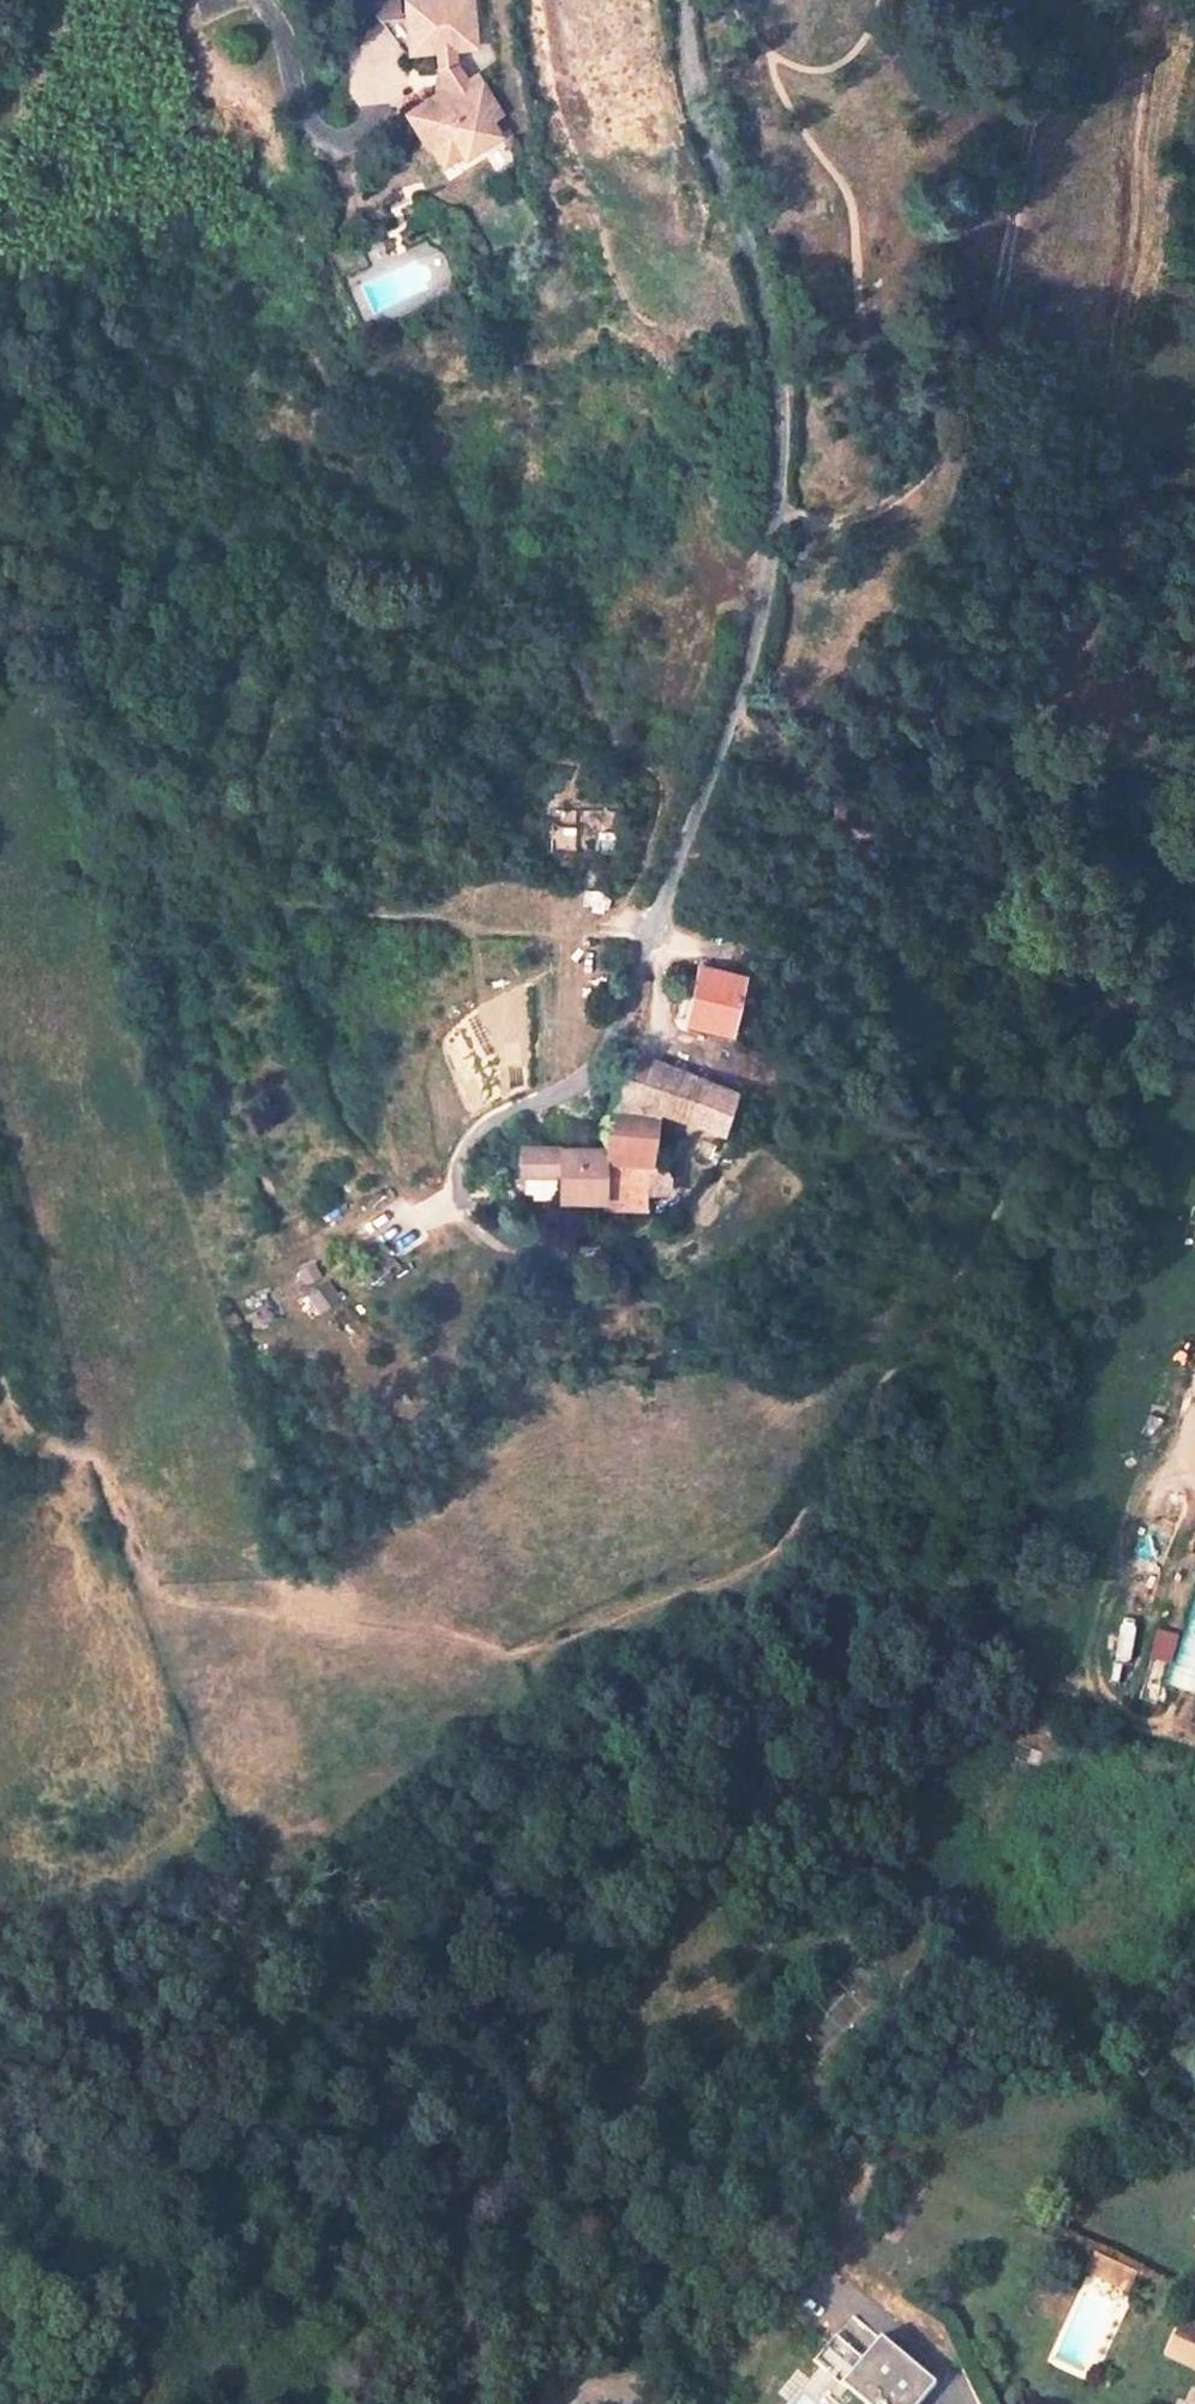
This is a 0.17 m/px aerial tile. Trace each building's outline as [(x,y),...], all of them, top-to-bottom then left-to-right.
[(386,8),(386,0),(358,0),(363,9),(386,8)] [(390,105),(418,144),(443,127),(456,145),(502,114),(474,76),(464,84),(455,70),(446,58),(445,35),(465,33),(463,0),(394,0),(397,38),(422,36),(423,61),(433,75),(390,105)] [(455,70),(464,84),(474,76),(464,62),(455,70)] [(431,162),(456,145),(443,127),(418,144),(431,162)] [(685,960),(692,1018),(740,1017),(735,961),(685,960)] [(1184,1047),(1188,1033),(1155,1023),(1150,1038),(1184,1047)] [(605,1202),(620,1203),(638,1204),(645,1188),(663,1190),(665,1170),(646,1167),(669,1119),(734,1131),(748,1093),(631,1049),(612,1120),(610,1146),(522,1141),(521,1168),(551,1170),(550,1191),(604,1193),(606,1194),(605,1202)] [(740,1141),(732,1138),(728,1154),(744,1159),(747,1144),(740,1141)] [(1172,1688),(1194,1696),(1194,1615),(1172,1688)] [(1090,2268),(1132,2288),(1143,2266),(1100,2247),(1090,2268)] [(1161,2350),(1180,2359),(1194,2327),(1194,2320),(1179,2313),(1161,2350)] [(1180,2359),(1194,2366),(1194,2327),(1180,2359)] [(939,2388),(881,2346),(840,2393),(851,2403),(926,2403),(939,2388)]
